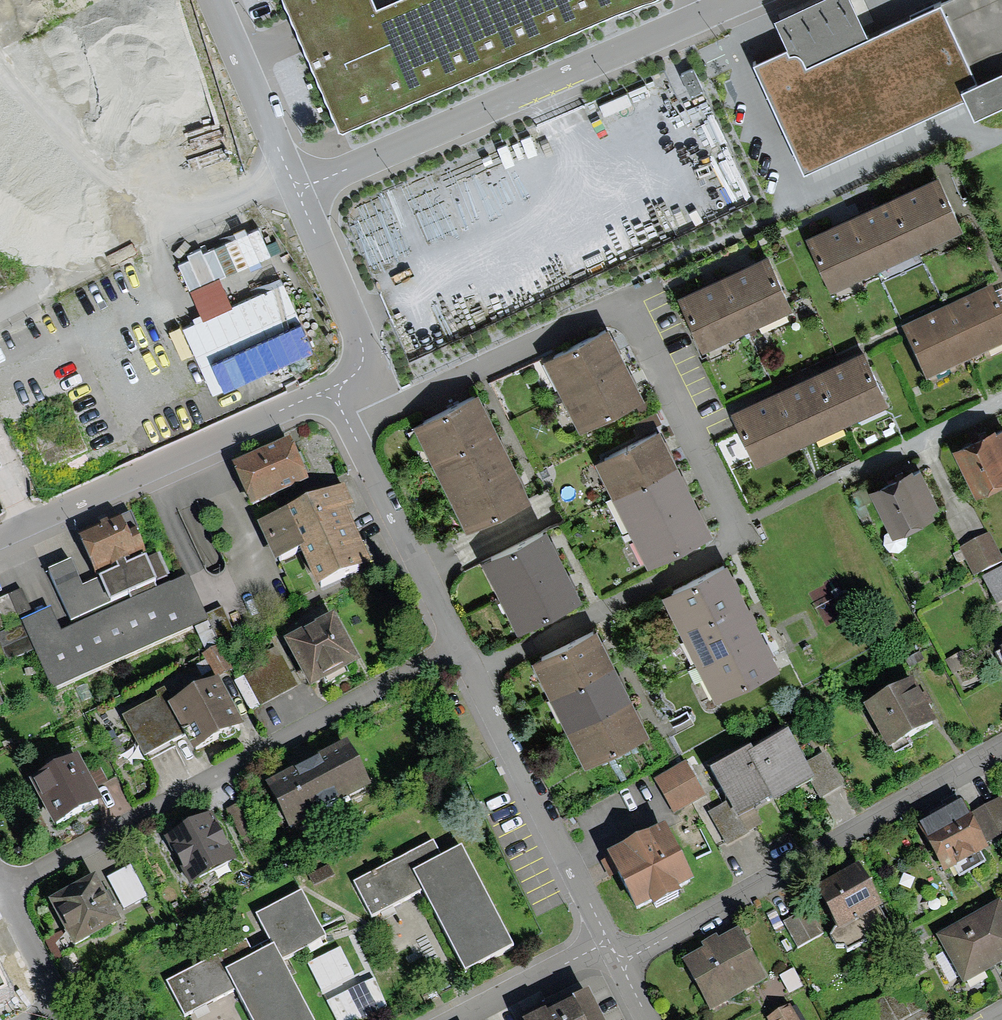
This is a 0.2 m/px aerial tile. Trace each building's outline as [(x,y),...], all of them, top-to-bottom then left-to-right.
[(341,139),(648,0),(376,0),(343,15),(336,0),(282,0),(341,139)] [(753,63),(803,172),(966,97),(975,116),(1001,104),(1001,0),(946,0),(868,36),(808,64),(803,55),(797,53),(790,54),(787,48),(753,63)] [(787,48),(790,54),(797,53),(803,55),(808,64),(868,36),(851,0),(818,0),(774,21),(787,48)] [(875,20),(866,0),(852,0),(863,25),(875,20)] [(803,235),(829,291),(957,234),(932,178),(803,235)] [(214,401),(318,361),(288,283),(233,304),(224,280),(275,260),(263,228),(180,261),(202,319),(185,326),(214,401)] [(673,299),(697,352),(791,309),(767,256),(673,299)] [(928,388),(1001,354),(1001,315),(993,295),(904,337),(928,388)] [(606,339),(541,371),(572,435),(638,403),(606,339)] [(726,413),(753,469),(886,404),(859,349),(726,413)] [(415,430),(465,534),(527,504),(477,400),(415,430)] [(978,493),(1001,480),(1001,446),(992,425),(953,444),(978,493)] [(290,433),(232,458),(251,502),(310,476),(290,433)] [(654,434),(587,466),(637,571),(704,540),(654,434)] [(876,483),(900,532),(939,512),(914,464),(876,483)] [(320,587),(371,564),(348,514),(356,510),(346,488),(261,526),(277,562),(303,550),(320,587)] [(129,513),(79,535),(95,571),(118,561),(124,558),(145,549),(129,513)] [(542,533),(479,566),(515,636),(578,603),(542,533)] [(953,560),(965,583),(995,568),(983,545),(953,560)] [(72,561),(50,571),(72,620),(156,582),(146,558),(127,566),(124,558),(118,561),(121,570),(101,578),(84,586),(72,561)] [(662,592),(717,701),(775,671),(720,563),(662,592)] [(999,610),(1001,609),(1001,573),(985,581),(999,610)] [(32,616),(24,620),(55,689),(210,620),(189,574),(64,630),(53,607),(32,616)] [(0,599),(0,630),(32,616),(20,590),(0,599)] [(336,610),(285,637),(310,684),(322,678),(326,685),(349,672),(346,665),(361,657),(336,610)] [(646,742),(595,632),(525,665),(576,775),(646,742)] [(297,686),(276,647),(242,666),(263,705),(297,686)] [(863,701),(886,745),(936,719),(913,675),(863,701)] [(220,677),(159,710),(179,743),(189,764),(250,730),(220,677)] [(179,743),(159,710),(126,730),(145,762),(179,743)] [(814,781),(790,729),(754,746),(752,742),(711,761),(735,814),(771,798),(772,800),(814,781)] [(350,736),(268,779),(292,825),(374,783),(350,736)] [(79,749),(30,775),(56,822),(104,797),(79,749)] [(651,781),(665,808),(697,792),(684,765),(651,781)] [(971,813),(986,840),(1001,832),(1001,798),(1001,796),(971,813)] [(920,821),(944,867),(952,864),(957,874),(984,860),(979,850),(988,846),(986,840),(971,813),(964,799),(920,821)] [(213,807),(164,832),(190,881),(238,856),(213,807)] [(607,853),(637,909),(652,901),(655,906),(682,892),(679,887),(695,878),(665,822),(607,853)] [(415,868),(441,855),(433,841),(354,881),(372,917),(426,889),(415,868)] [(441,855),(415,868),(426,889),(466,968),(514,944),(463,844),(441,855)] [(817,888),(840,927),(884,902),(861,862),(817,888)] [(130,866),(109,877),(123,907),(145,896),(130,866)] [(97,872),(50,896),(74,944),(123,920),(97,872)] [(304,892),(258,916),(274,947),(283,963),(328,940),(304,892)] [(962,982),(1001,961),(1001,905),(999,899),(936,932),(962,982)] [(786,922),(800,945),(824,931),(810,908),(786,922)] [(683,955),(712,1008),(771,976),(742,923),(683,955)] [(227,971),(254,957),(245,941),(167,982),(186,1019),(237,992),(227,971)] [(227,971),(237,992),(252,1019),(313,1019),(283,963),(274,947),(254,957),(227,971)] [(344,952),(311,968),(325,996),(358,980),(344,952)] [(926,1005),(910,977),(832,1019),(899,1019),(926,1005)] [(330,1005),(338,1019),(372,1019),(392,1010),(377,981),(330,1005)] [(588,985),(522,1017),(524,1019),(605,1019),(588,985)] [(769,1017),(770,1019),(799,1019),(789,1005),(769,1017)]
